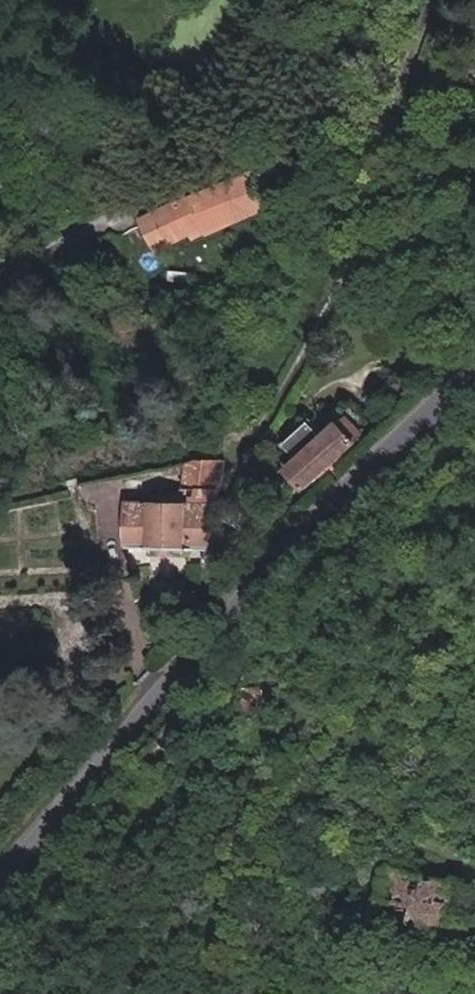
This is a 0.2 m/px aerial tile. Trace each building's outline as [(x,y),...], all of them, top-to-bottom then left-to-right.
[(161,221),(154,225),(162,237),(197,217),(187,200),(158,216),(161,221)] [(358,409),(343,423),(360,443),(374,430),(358,409)] [(302,456),(288,468),(305,487),(360,443),(343,423),(323,438),(302,456)] [(293,444),(302,456),(323,438),(313,426),(293,444)] [(130,547),(210,548),(225,461),(227,459),(190,458),(184,487),(187,488),(185,505),(130,504),(130,547)] [(284,682),(279,682),(279,669),(252,669),(244,691),(244,712),(284,710),(284,682)] [(442,946),(459,882),(394,866),(377,928),(442,946)] [(441,985),(438,993),(451,993),(453,988),(441,985)]
